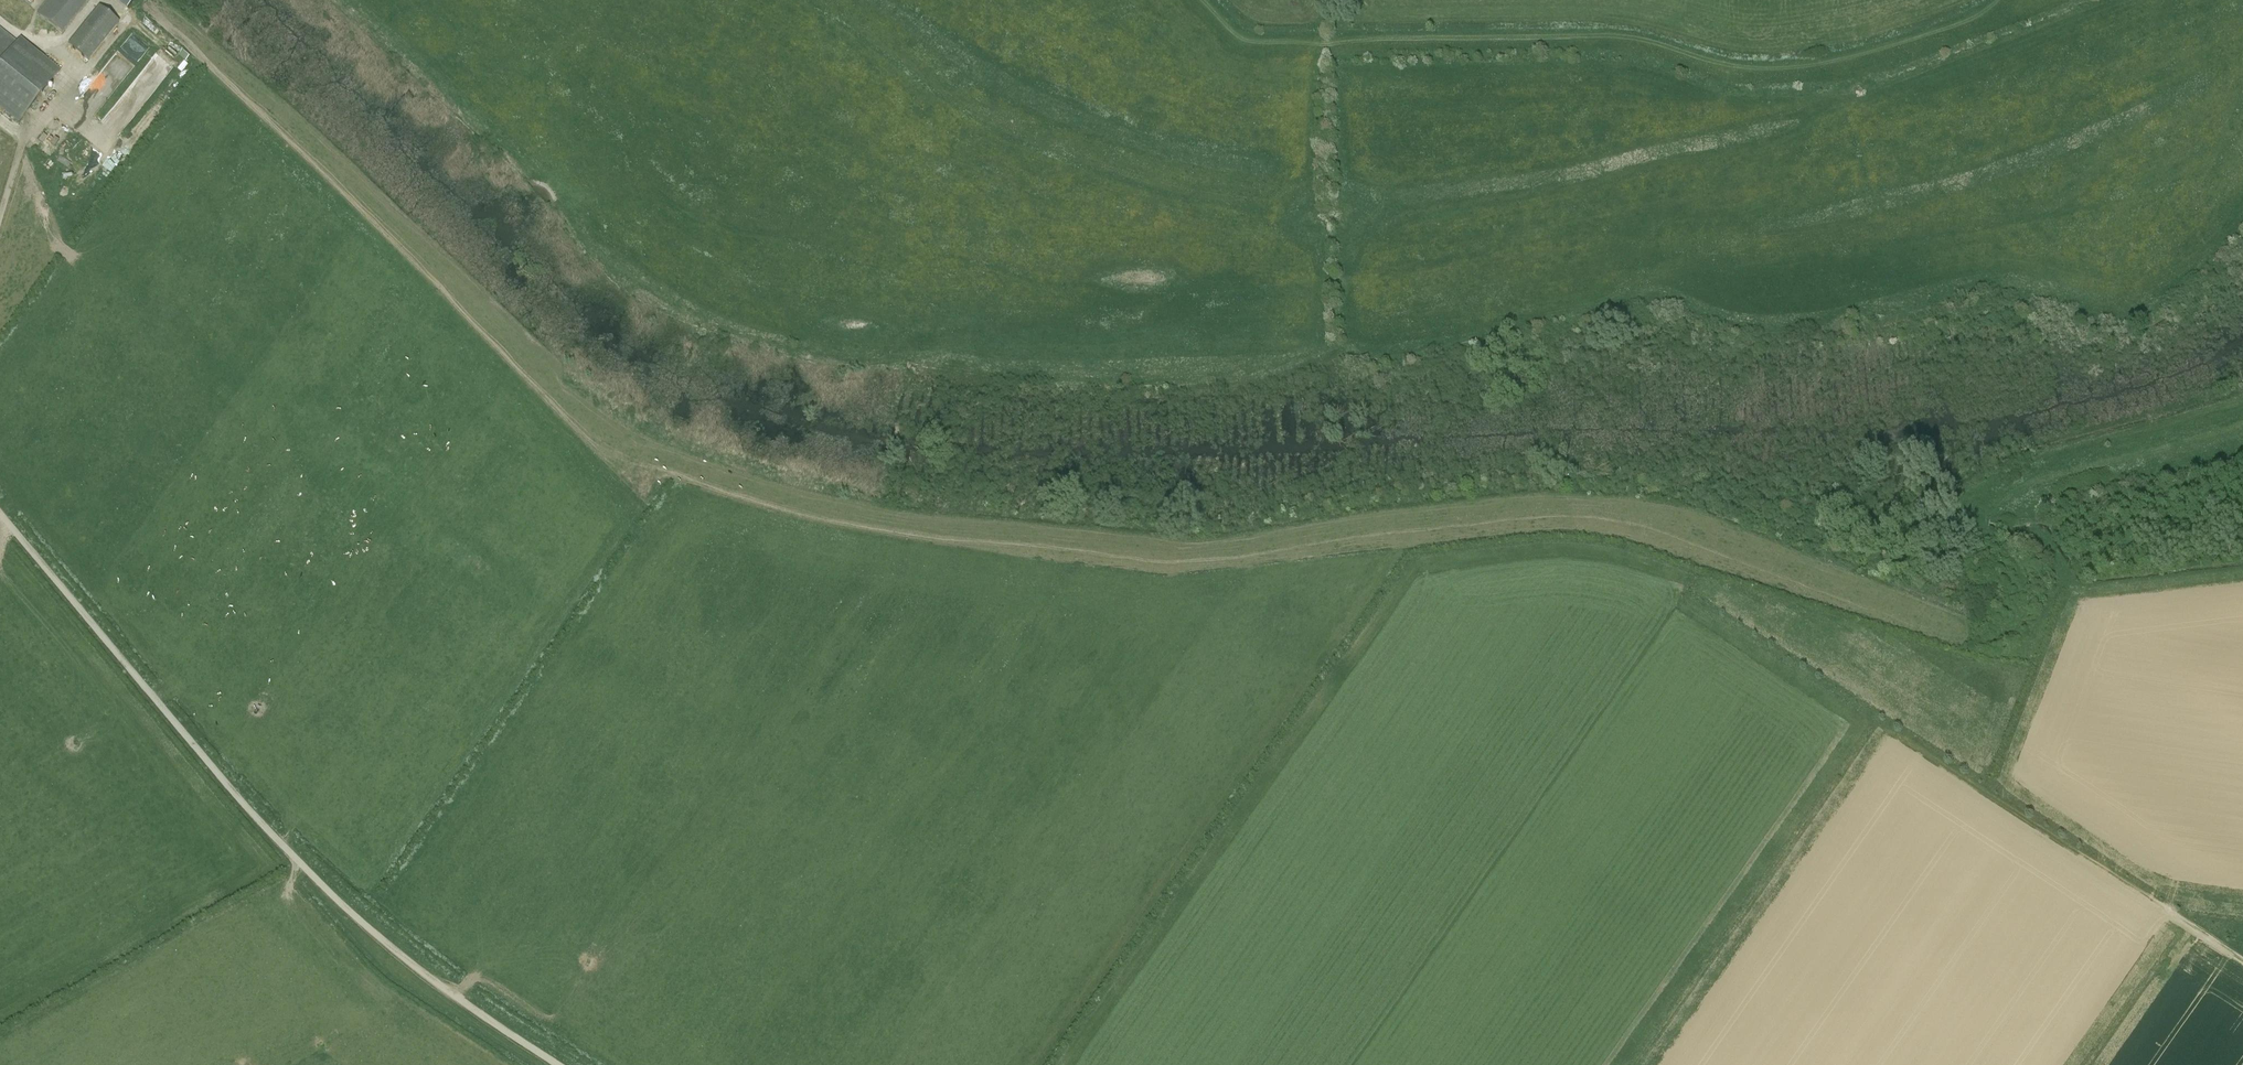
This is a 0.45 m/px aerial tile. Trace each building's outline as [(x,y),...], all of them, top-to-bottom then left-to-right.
[(90,0),(48,0),(36,14),(62,34),(90,0)] [(88,61),(120,22),(99,6),(68,45),(88,61)] [(0,28),(0,105),(19,121),(32,105),(37,109),(39,106),(34,102),(45,89),(49,93),(52,91),(47,87),(59,72),(21,40),(19,43),(0,28)]
